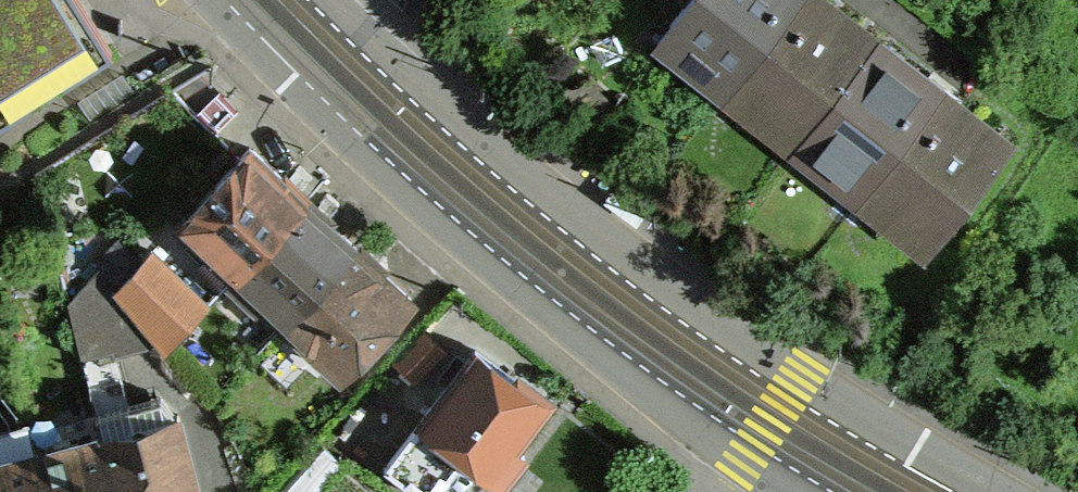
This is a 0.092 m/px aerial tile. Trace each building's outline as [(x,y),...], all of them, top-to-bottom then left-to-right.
[(1,113),(104,42),(80,0),(0,0),(0,112),(1,113)] [(832,0),(693,0),(662,39),(928,258),(1018,146),(832,0)] [(251,139),(172,223),(340,379),(419,297),(251,139)] [(159,342),(166,351),(211,300),(153,244),(114,287),(159,342)] [(114,287),(99,269),(67,302),(82,355),(115,347),(117,352),(159,342),(114,287)] [(473,334),(388,462),(428,491),(437,491),(469,456),(508,484),(530,452),(514,444),(556,389),(473,334)] [(0,451),(0,491),(202,491),(181,405),(0,451)]
